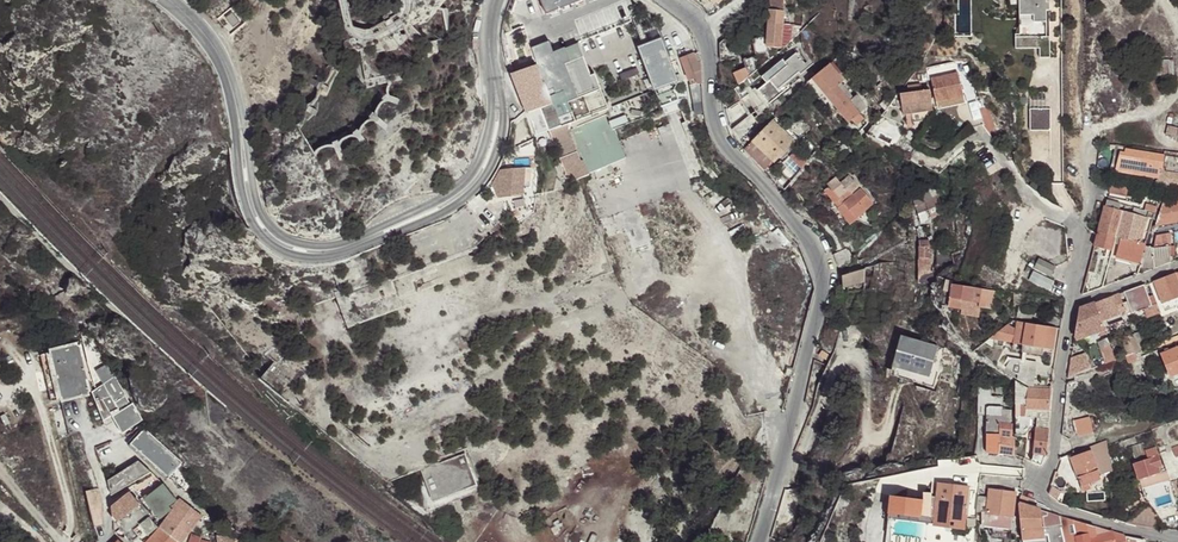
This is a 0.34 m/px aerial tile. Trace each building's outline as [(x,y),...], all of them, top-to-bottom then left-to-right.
[(347,34),(355,41),(363,45),(375,43),(385,39),(405,26),(412,7),(416,9),(416,5),(412,0),(400,0),(402,8),(400,15),(397,19),(377,31),(368,34),(354,31),(347,0),(339,0),(347,34)] [(455,57),(445,0),(439,0),(420,20),(427,62),(455,57)] [(546,16),(587,0),(540,0),(546,16)] [(707,10),(711,5),(708,3),(711,0),(694,0),(707,10)] [(768,24),(782,26),(784,0),(770,0),(768,24)] [(1053,0),(1025,0),(1026,36),(1019,36),(1019,49),(1040,48),(1040,57),(1055,57),(1053,0)] [(280,17),(272,5),(262,13),(270,24),(280,17)] [(874,16),(875,7),(866,7),(865,15),(874,16)] [(789,37),(791,41),(802,32),(802,17),(791,16),(789,37)] [(767,48),(780,49),(782,26),(768,24),(767,48)] [(791,41),(784,47),(788,52),(802,43),(802,32),(791,41)] [(719,43),(720,61),(735,59),(738,50),(728,35),(719,43)] [(658,91),(673,85),(679,83),(662,40),(637,50),(654,93),(658,91)] [(510,76),(524,112),(524,113),(526,113),(554,106),(563,128),(606,113),(608,112),(594,76),(591,78),(579,49),(567,53),(565,49),(554,54),(549,43),(531,50),(537,66),(510,76)] [(577,44),(565,49),(567,53),(579,49),(577,44)] [(746,65),(750,72),(760,66),(752,50),(742,55),(746,65)] [(703,65),(699,54),(690,57),(690,56),(681,60),(691,86),(697,84),(697,85),(702,84),(702,74),(703,65)] [(758,92),(769,104),(789,87),(786,84),(798,73),(800,75),(809,68),(796,54),(786,63),(783,60),(762,78),(767,83),(758,92)] [(330,66),(333,60),(329,56),(327,59),(325,63),(330,66)] [(336,61),(333,60),(330,66),(336,69),(339,63),(336,61)] [(1174,76),(1175,60),(1148,61),(1148,77),(1174,76)] [(936,101),(963,94),(958,72),(954,62),(940,65),(943,77),(931,80),(936,101)] [(733,72),(739,84),(750,72),(746,65),(733,72)] [(828,66),(812,80),(826,97),(836,89),(841,86),(843,83),(828,66)] [(1058,66),(1049,72),(1061,84),(1068,77),(1058,66)] [(317,87),(320,83),(311,77),(308,81),(317,87)] [(1109,89),(1124,91),(1125,82),(1110,80),(1109,89)] [(323,84),(320,83),(317,87),(321,89),(323,91),(326,86),(323,84)] [(678,100),(673,85),(658,91),(664,106),(678,100)] [(854,101),(841,86),(836,89),(859,114),(866,109),(857,98),(854,101)] [(859,114),(836,89),(826,97),(832,103),(849,123),(852,121),(859,114)] [(932,102),(930,90),(900,95),(902,106),(932,102)] [(1118,92),(1117,100),(1130,101),(1132,94),(1118,92)] [(394,98),(387,95),(385,94),(383,100),(384,100),(391,103),(394,98)] [(938,107),(965,101),(963,94),(936,101),(938,107)] [(404,101),(394,98),(391,103),(400,107),(402,107),(404,101)] [(305,110),(306,105),(294,100),(292,105),(305,110)] [(1116,110),(1131,112),(1133,103),(1117,101),(1116,110)] [(933,111),(932,102),(902,106),(904,114),(933,111)] [(1041,130),(1050,128),(1040,103),(1031,107),(1041,130)] [(554,106),(526,113),(529,122),(539,118),(562,179),(622,157),(606,113),(563,128),(554,106)] [(994,124),(989,110),(982,113),(987,127),(994,124)] [(382,119),(375,114),(374,113),(372,115),(369,118),(371,118),(377,124),(379,122),(382,119)] [(864,120),(859,114),(852,121),(856,126),(864,120)] [(390,126),(382,119),(379,122),(377,124),(385,131),(390,126)] [(745,149),(765,170),(793,142),(772,122),(745,149)] [(1124,134),(1144,136),(1145,126),(1124,125),(1124,134)] [(1061,127),(1050,128),(1052,145),(1062,143),(1061,127)] [(1168,127),(1167,136),(1177,138),(1177,129),(1168,127)] [(1052,145),(1050,128),(1041,130),(1043,146),(1052,145)] [(363,137),(359,132),(357,130),(353,134),(354,135),(358,141),(363,137)] [(440,151),(445,151),(446,150),(449,147),(450,143),(449,138),(448,138),(445,135),(440,135),(436,137),(434,141),(434,145),(436,149),(440,151)] [(1124,136),(1123,145),(1143,148),(1143,139),(1124,136)] [(370,145),(363,137),(358,141),(365,149),(370,145)] [(342,150),(339,143),(338,141),(333,144),(332,145),(336,152),(342,150)] [(1155,167),(1157,154),(1124,149),(1123,155),(1122,162),(1155,167)] [(346,160),(342,150),(336,152),(341,162),(346,160)] [(972,169),(980,165),(973,150),(964,155),(972,169)] [(1157,154),(1155,167),(1159,168),(1169,170),(1177,171),(1177,158),(1163,156),(1157,154)] [(1159,168),(1155,167),(1122,162),(1123,155),(1118,155),(1114,169),(1160,178),(1159,168)] [(498,170),(501,198),(533,195),(531,167),(498,170)] [(1169,170),(1166,181),(1177,179),(1177,171),(1169,170)] [(840,180),(847,188),(850,191),(859,183),(849,172),(840,180)] [(836,177),(829,183),(831,185),(840,195),(847,188),(840,180),(836,177)] [(829,183),(823,189),(825,191),(831,185),(829,183)] [(938,197),(939,198),(943,196),(936,184),(932,187),(938,197)] [(845,200),(840,195),(831,185),(825,191),(852,222),(859,215),(857,213),(845,200)] [(1110,185),(1107,195),(1126,198),(1128,188),(1110,185)] [(861,186),(854,193),(866,205),(873,199),(861,186)] [(927,203),(938,197),(932,187),(921,193),(924,198),(927,203)] [(854,193),(845,200),(857,213),(866,205),(854,193)] [(921,193),(912,199),(914,201),(914,203),(924,198),(921,193)] [(945,209),(939,198),(938,197),(927,203),(934,215),(945,209)] [(1159,203),(1153,226),(1177,222),(1177,200),(1159,203)] [(866,205),(857,213),(859,215),(868,207),(866,205)] [(1115,237),(1122,211),(1104,205),(1098,232),(1107,234),(1115,237)] [(1150,219),(1152,213),(1134,208),(1132,214),(1145,218),(1150,219)] [(929,223),(926,211),(917,214),(920,225),(929,223)] [(1132,214),(1122,211),(1115,237),(1138,244),(1145,218),(1132,214)] [(1098,232),(1094,247),(1104,249),(1107,234),(1098,232)] [(1152,247),(1168,246),(1169,233),(1154,234),(1152,247)] [(1138,244),(1115,237),(1109,256),(1139,264),(1141,258),(1143,247),(1144,245),(1138,244)] [(917,257),(928,257),(931,257),(931,247),(929,247),(928,240),(916,241),(917,257)] [(1169,256),(1168,246),(1152,247),(1151,257),(1169,256)] [(1152,247),(1143,247),(1141,258),(1151,257),(1152,247)] [(837,269),(848,262),(841,252),(830,257),(837,269)] [(1151,257),(1141,258),(1139,264),(1139,267),(1149,270),(1151,269),(1169,263),(1169,256),(1151,257)] [(928,283),(928,257),(917,257),(918,283),(928,283)] [(852,263),(854,271),(865,268),(861,259),(852,263)] [(1056,269),(1038,259),(1033,270),(1051,279),(1056,269)] [(872,265),(865,268),(864,269),(842,276),(843,288),(864,282),(872,283),(872,265)] [(1037,284),(1041,277),(1029,270),(1023,280),(1035,287),(1037,284)] [(1153,281),(1161,302),(1177,295),(1177,284),(1174,273),(1170,275),(1153,281)] [(1053,282),(1041,277),(1037,284),(1049,290),(1053,282)] [(947,306),(979,312),(980,305),(992,307),(994,290),(981,288),(981,290),(950,284),(949,291),(947,306)] [(1143,285),(1124,292),(1132,313),(1144,309),(1151,306),(1143,285)] [(1119,309),(1124,307),(1119,294),(1113,296),(1119,309)] [(1113,296),(1094,302),(1101,322),(1121,315),(1119,309),(1113,296)] [(1065,299),(1057,298),(1056,305),(1063,307),(1065,299)] [(1078,308),(1074,336),(1103,328),(1101,322),(1094,302),(1078,308)] [(1147,317),(1159,313),(1156,305),(1151,306),(1144,309),(1147,317)] [(1018,308),(1016,319),(1031,322),(1033,311),(1018,308)] [(1061,322),(1063,312),(1055,311),(1053,320),(1061,322)] [(1027,323),(1018,322),(1016,327),(1014,341),(1023,343),(1027,323)] [(1047,326),(1027,323),(1023,343),(1044,346),(1047,326)] [(1007,326),(990,338),(1014,341),(1016,327),(1007,326)] [(1056,328),(1047,326),(1044,346),(1053,348),(1056,328)] [(1129,355),(1141,350),(1132,329),(1121,333),(1129,355)] [(912,336),(901,365),(936,378),(947,349),(912,336)] [(1106,364),(1116,360),(1107,338),(1098,341),(1106,364)] [(80,340),(52,347),(62,394),(91,387),(80,340)] [(1043,353),(1044,346),(1023,343),(1021,349),(1043,353)] [(52,347),(44,349),(53,395),(62,394),(52,347)] [(829,353),(820,349),(818,354),(827,358),(829,353)] [(1162,355),(1170,376),(1177,372),(1177,349),(1162,355)] [(1068,378),(1085,372),(1088,352),(1071,357),(1068,378)] [(1006,369),(1018,377),(1020,361),(1012,359),(1006,369)] [(1027,387),(1033,387),(1037,363),(1020,361),(1018,377),(1017,380),(1027,387)] [(94,388),(97,400),(101,398),(107,418),(115,413),(125,427),(141,419),(118,374),(94,388)] [(1027,389),(1027,387),(1017,380),(1013,378),(1014,434),(1025,435),(1032,425),(1032,416),(1024,416),(1027,389)] [(991,396),(992,381),(979,380),(978,399),(991,399),(991,396)] [(1049,410),(1051,389),(1027,389),(1024,416),(1032,416),(1033,416),(1033,409),(1038,410),(1049,410)] [(1002,396),(991,396),(991,399),(978,399),(978,414),(987,415),(987,419),(1000,419),(1000,416),(1010,416),(1010,410),(1002,410),(1002,396)] [(101,398),(97,400),(103,420),(107,418),(101,398)] [(1048,418),(1049,410),(1038,410),(1037,417),(1048,418)] [(1093,430),(1091,415),(1076,418),(1079,433),(1093,430)] [(999,436),(1012,437),(1012,424),(1010,424),(1010,416),(1000,416),(1000,419),(999,436)] [(1048,426),(1048,418),(1037,417),(1037,425),(1048,426)] [(987,437),(999,436),(1000,419),(987,419),(987,437)] [(148,426),(133,444),(170,477),(185,459),(148,426)] [(1046,442),(1047,430),(1036,429),(1034,454),(1045,456),(1046,442)] [(998,454),(999,436),(987,437),(986,452),(998,454)] [(998,454),(1013,455),(1014,437),(1012,437),(999,436),(998,454)] [(1110,473),(1106,445),(1105,441),(1089,447),(1091,452),(1098,471),(1100,477),(1110,473)] [(1159,451),(1156,442),(1146,446),(1142,448),(1144,456),(1159,451)] [(1098,471),(1091,452),(1071,460),(1078,478),(1098,471)] [(433,504),(421,471),(388,484),(425,513),(482,493),(469,454),(466,455),(478,488),(433,504)] [(1067,470),(1070,454),(1060,458),(1056,469),(1067,470)] [(466,455),(421,471),(433,504),(478,488),(466,455)] [(1139,479),(1158,472),(1156,466),(1161,465),(1158,455),(1133,463),(1139,479)] [(137,463),(111,480),(120,493),(144,477),(149,473),(137,463)] [(959,463),(940,463),(940,476),(959,476),(959,463)] [(1056,471),(1052,482),(1065,485),(1067,475),(1056,471)] [(1100,477),(1098,471),(1078,478),(1081,487),(1101,479),(1100,477)] [(159,480),(149,473),(144,477),(150,485),(146,489),(153,497),(164,488),(159,480)] [(1060,504),(1062,505),(1065,495),(1065,489),(1051,484),(1048,494),(1060,504)] [(970,490),(939,486),(938,495),(936,513),(967,516),(970,490)] [(97,488),(89,490),(91,500),(88,500),(93,524),(102,523),(101,503),(97,488)] [(155,522),(173,507),(177,504),(164,488),(153,497),(142,506),(129,491),(113,504),(113,514),(129,534),(143,522),(151,532),(158,526),(155,522)] [(1007,517),(1015,517),(1016,493),(990,491),(990,499),(989,513),(989,516),(1007,517)] [(924,503),(893,499),(892,515),(933,519),(933,512),(936,513),(938,495),(924,495),(924,503)] [(1023,496),(1021,503),(1040,510),(1049,512),(1037,499),(1023,496)] [(1048,530),(1061,527),(1058,516),(1049,512),(1040,510),(1021,503),(1019,503),(1023,540),(1045,538),(1045,527),(1047,527),(1048,530)] [(198,520),(182,504),(160,529),(176,541),(182,541),(187,537),(185,534),(198,520)] [(1144,528),(1160,530),(1155,513),(1148,505),(1123,523),(1144,528)] [(967,516),(936,513),(936,520),(967,523),(967,516)] [(987,521),(988,528),(1014,530),(1015,522),(1007,520),(1007,517),(989,516),(988,521),(987,521)] [(1058,516),(1061,527),(1073,524),(1072,520),(1058,516)] [(1072,520),(1073,524),(1078,541),(1116,541),(1113,532),(1094,526),(1072,520)] [(1061,527),(1065,541),(1078,541),(1073,524),(1061,527)] [(1061,527),(1048,530),(1050,541),(1065,541),(1061,527)] [(146,541),(176,541),(160,529),(146,541)] [(1113,532),(1116,541),(1128,541),(1127,536),(1113,532)]
